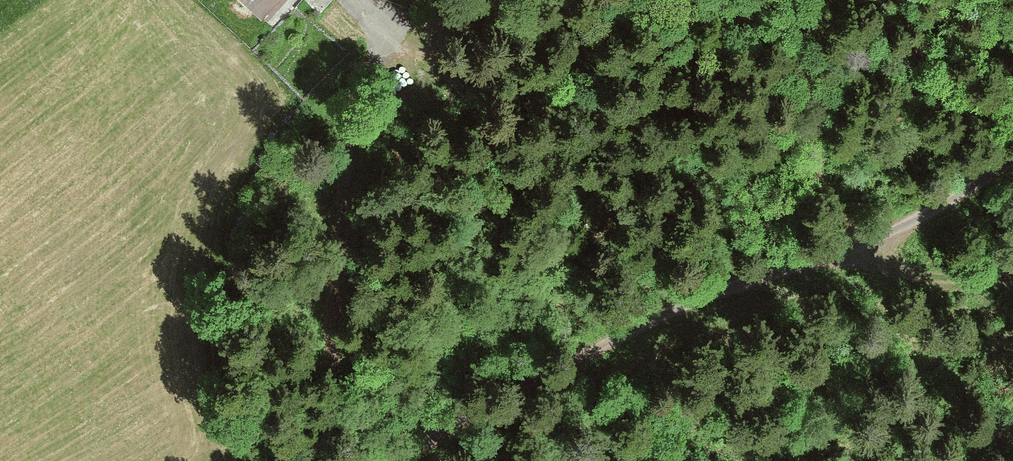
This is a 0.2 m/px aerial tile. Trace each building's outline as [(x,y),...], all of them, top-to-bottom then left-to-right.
[(267,24),(289,0),(241,0),(267,24)]
